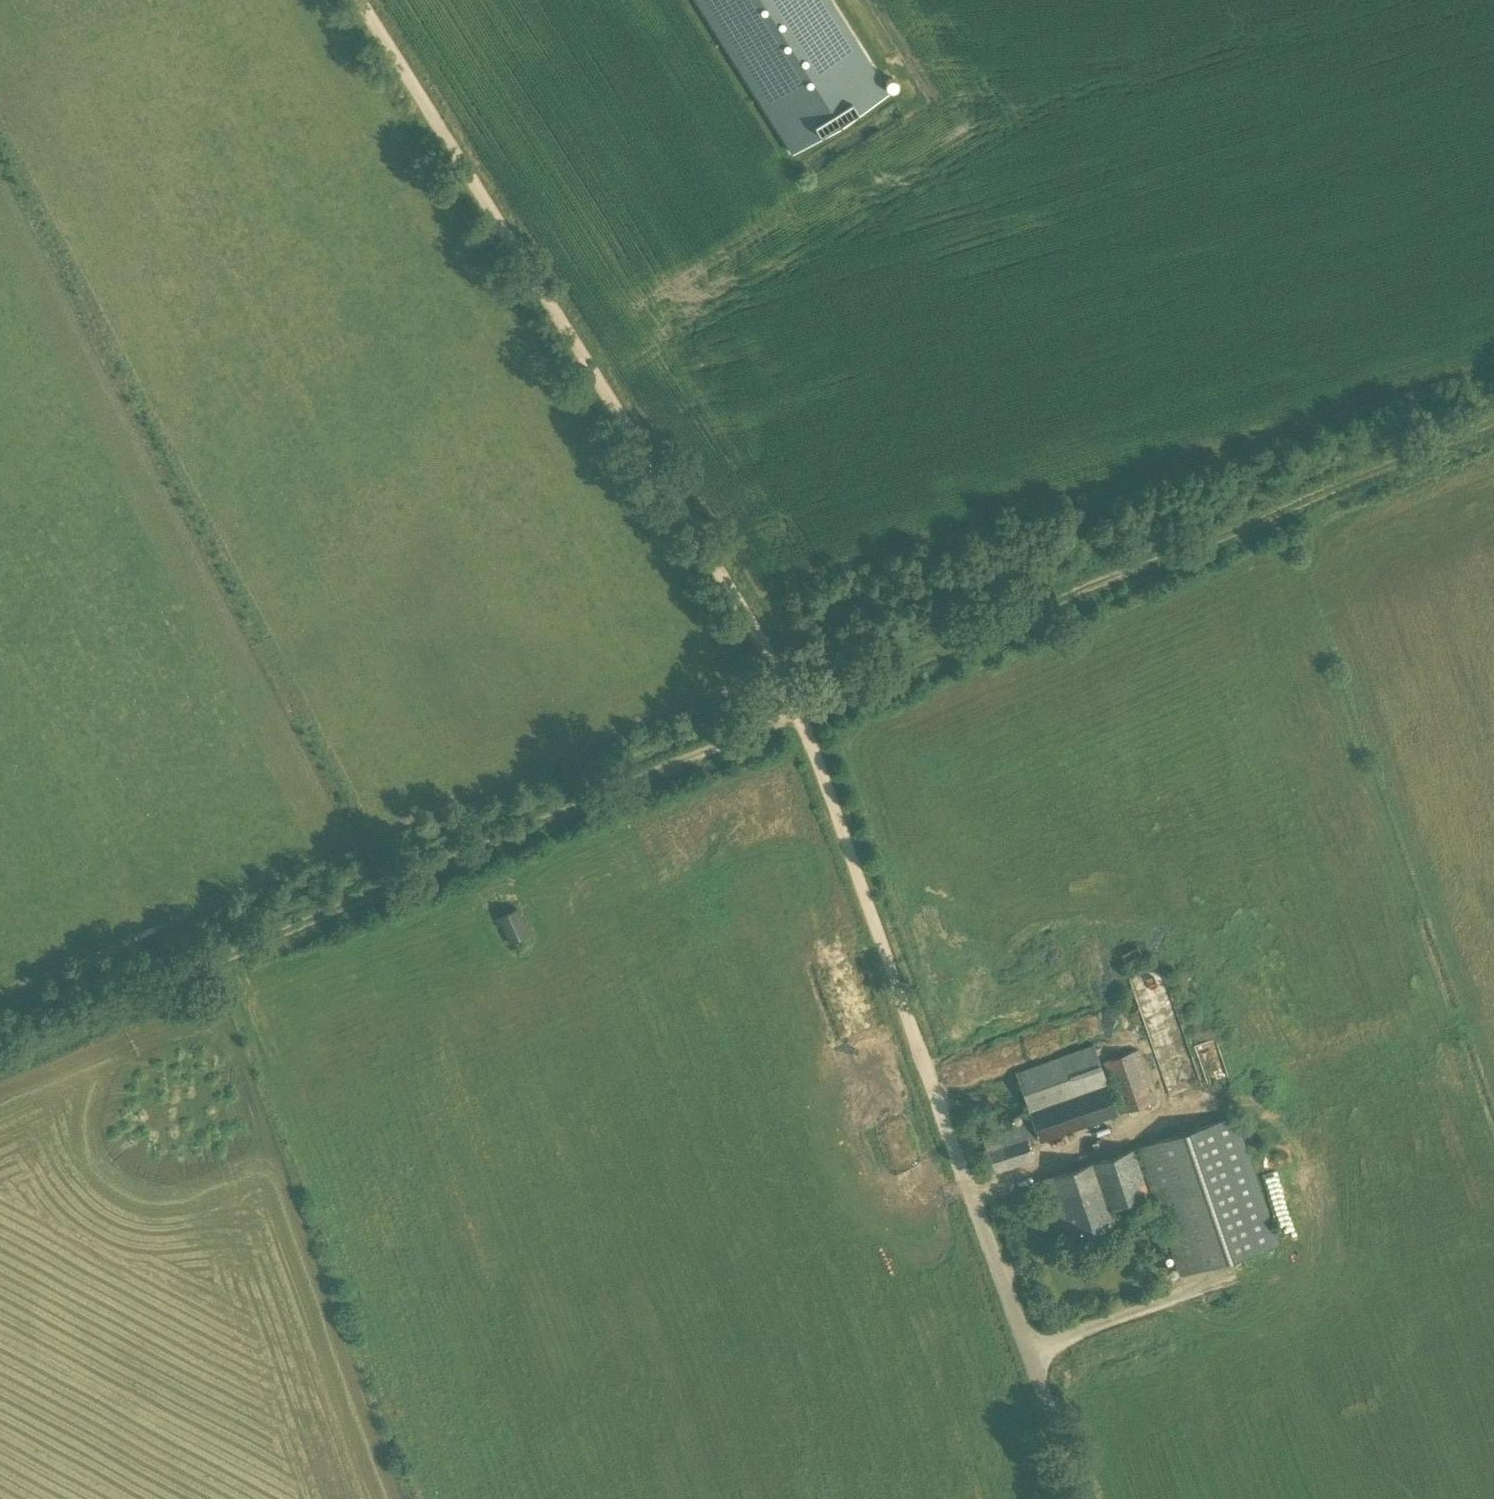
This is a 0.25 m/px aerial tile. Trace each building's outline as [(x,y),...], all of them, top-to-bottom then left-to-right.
[(782,136),(878,76),(831,0),(697,0),(782,136)] [(530,933),(518,907),(497,916),(509,943),(530,933)] [(1042,1046),(1083,1039),(1081,1023),(1039,1029),(1042,1046)] [(1040,1143),(1119,1114),(1094,1043),(1016,1072),(1032,1120),(982,1135),(995,1174),(1035,1161),(1026,1136),(1037,1133),(1040,1143)] [(1120,1112),(1156,1099),(1139,1048),(1103,1061),(1120,1112)] [(1180,1277),(1280,1244),(1236,1115),(1137,1148),(1180,1277)] [(1040,1181),(1057,1232),(1068,1229),(1074,1246),(1117,1231),(1109,1207),(1149,1194),(1134,1149),(1040,1181)]
